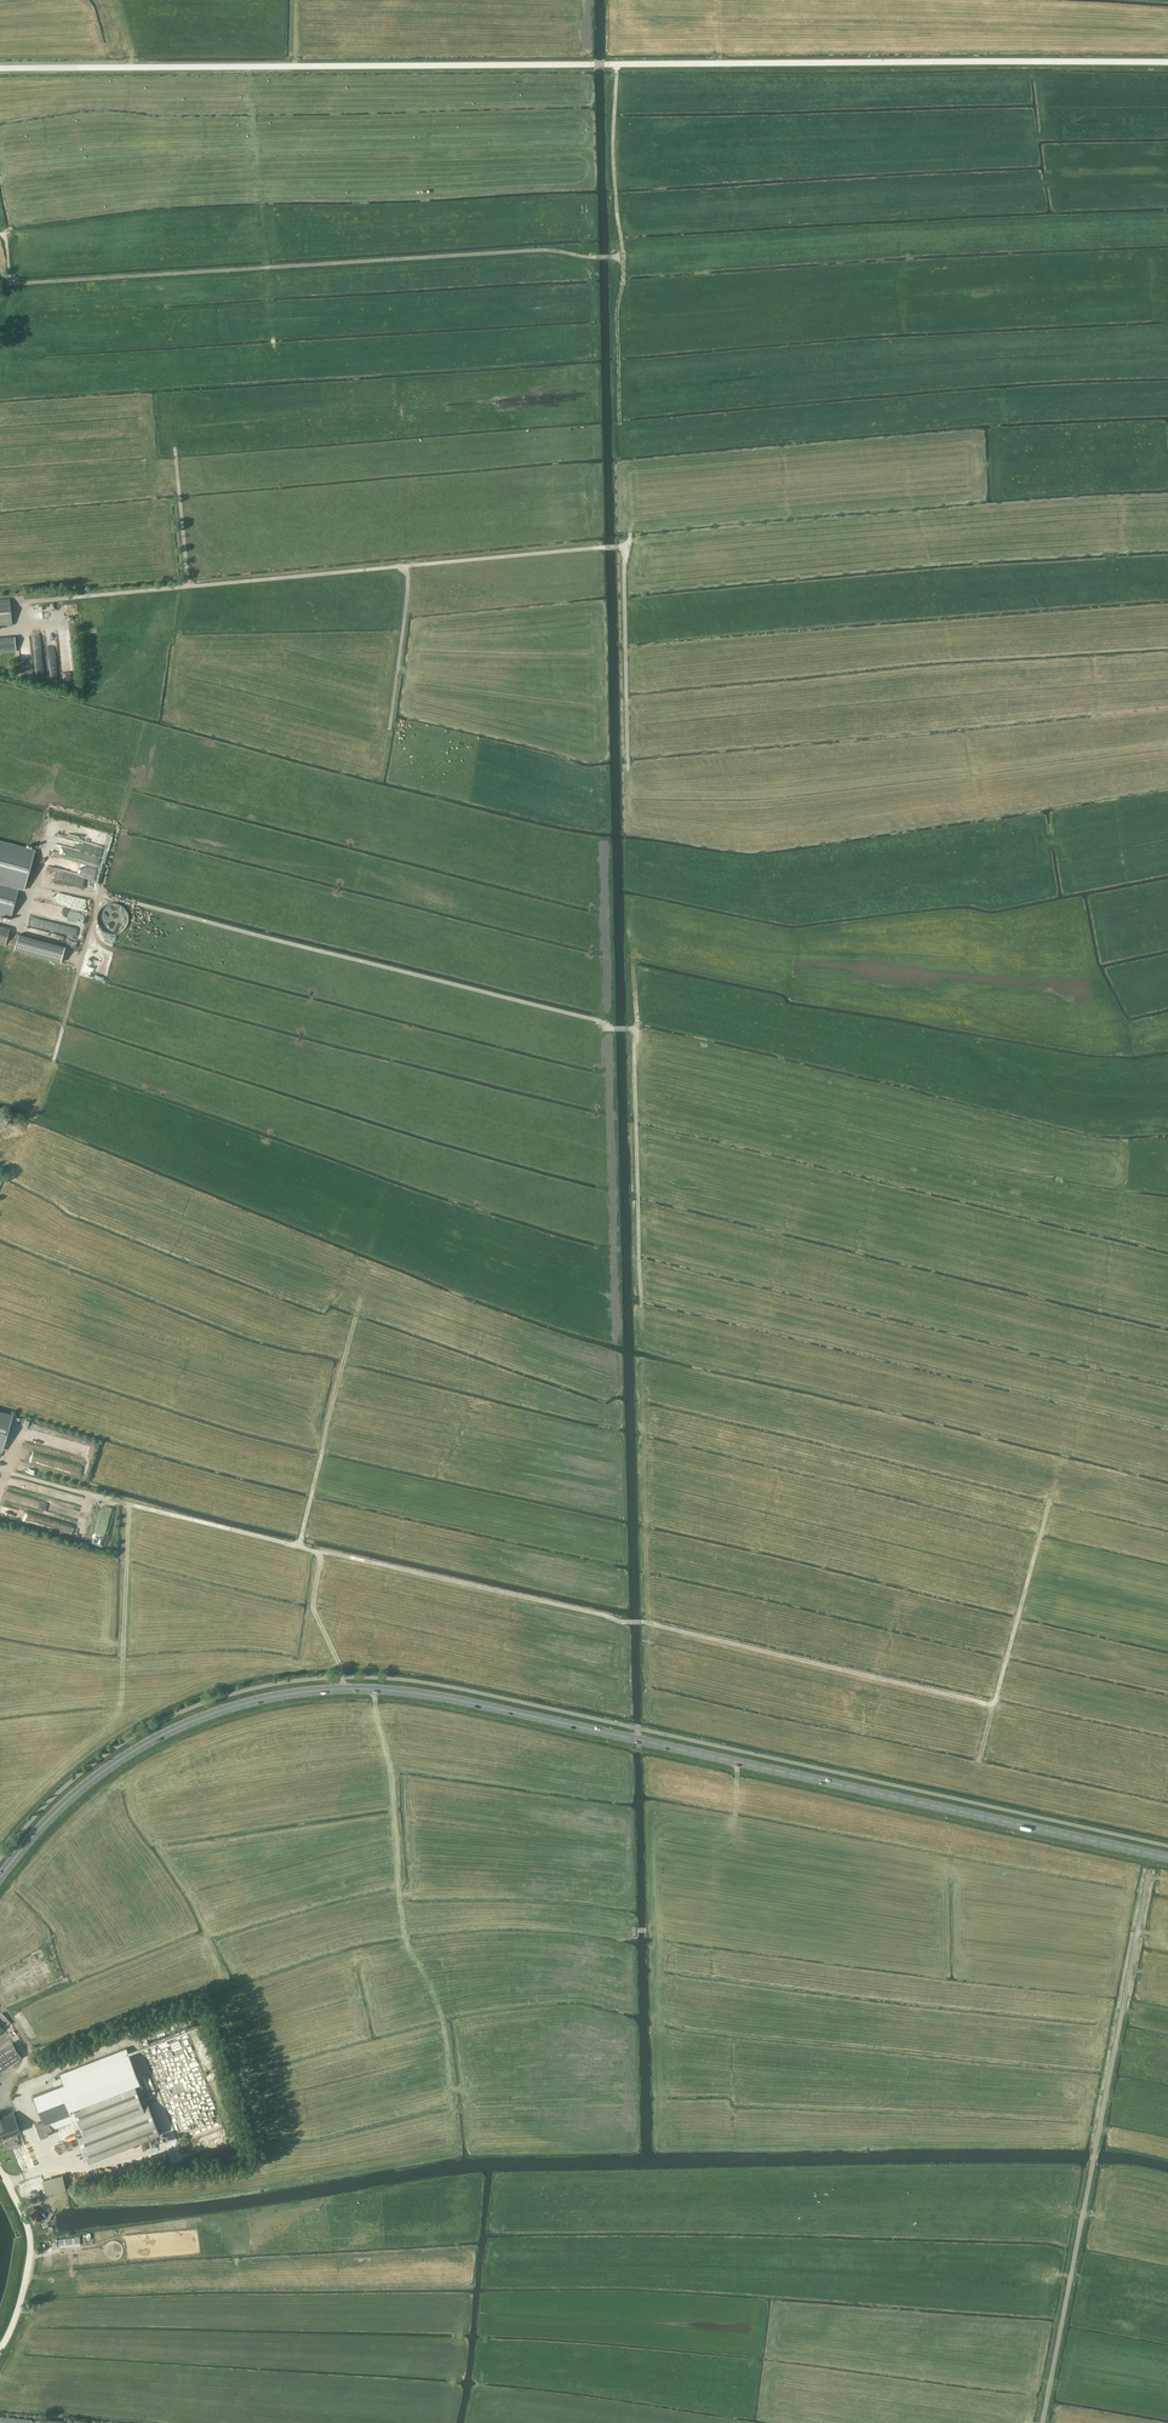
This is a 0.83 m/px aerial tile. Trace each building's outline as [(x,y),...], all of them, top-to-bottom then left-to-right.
[(13,625),(10,599),(0,600),(0,626),(13,625)] [(19,889),(24,890),(35,851),(0,841),(0,884),(19,889)] [(0,884),(0,915),(10,918),(17,896),(19,889),(0,884)] [(5,946),(10,931),(0,928),(0,944),(5,946)] [(61,962),(65,947),(19,934),(14,950),(61,962)] [(10,1116),(0,1112),(0,1122),(6,1124),(7,1123),(9,1124),(12,1117),(10,1116)] [(2,1452),(13,1414),(0,1411),(0,1451),(2,1452)] [(0,2051),(0,2071),(21,2058),(12,2043),(0,2051)] [(42,2121),(36,2124),(41,2137),(48,2134),(47,2131),(77,2120),(83,2134),(78,2136),(88,2162),(160,2134),(144,2093),(139,2095),(135,2086),(140,2084),(126,2048),(59,2074),(63,2084),(33,2096),(42,2121)] [(19,2130),(13,2114),(1,2119),(0,2119),(0,2138),(19,2130)] [(41,2221),(38,2212),(29,2214),(31,2219),(32,2218),(33,2223),(41,2221)]
